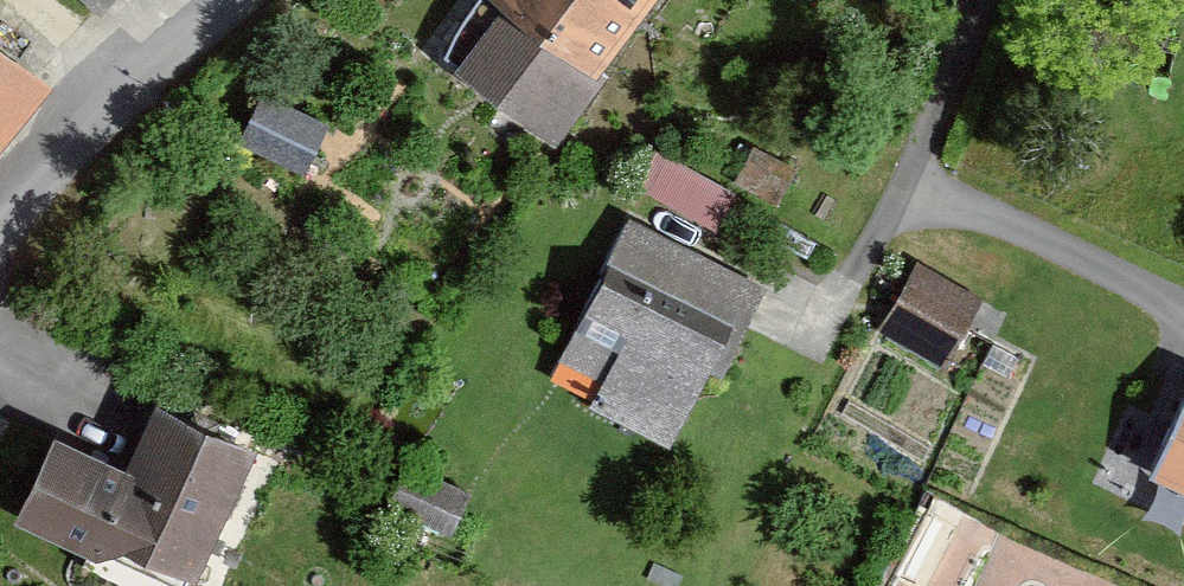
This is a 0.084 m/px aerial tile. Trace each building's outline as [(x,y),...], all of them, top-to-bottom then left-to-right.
[(98,12),(109,0),(85,0),(98,12)] [(486,17),(443,77),(530,141),(639,0),(462,0),(486,17)] [(0,56),(0,121),(33,80),(0,56)] [(267,87),(244,138),(310,167),(333,116),(267,87)] [(724,216),(736,177),(658,154),(647,193),(724,216)] [(764,294),(628,226),(560,360),(604,382),(592,407),(670,447),(708,372),(721,378),(764,294)] [(881,327),(949,364),(989,291),(920,255),(881,327)] [(1180,386),(1142,472),(1183,490),(1183,388),(1180,386)] [(137,408),(110,470),(31,439),(0,510),(0,526),(133,585),(195,585),(248,466),(137,408)] [(984,511),(934,485),(880,585),(945,585),(984,511)]
